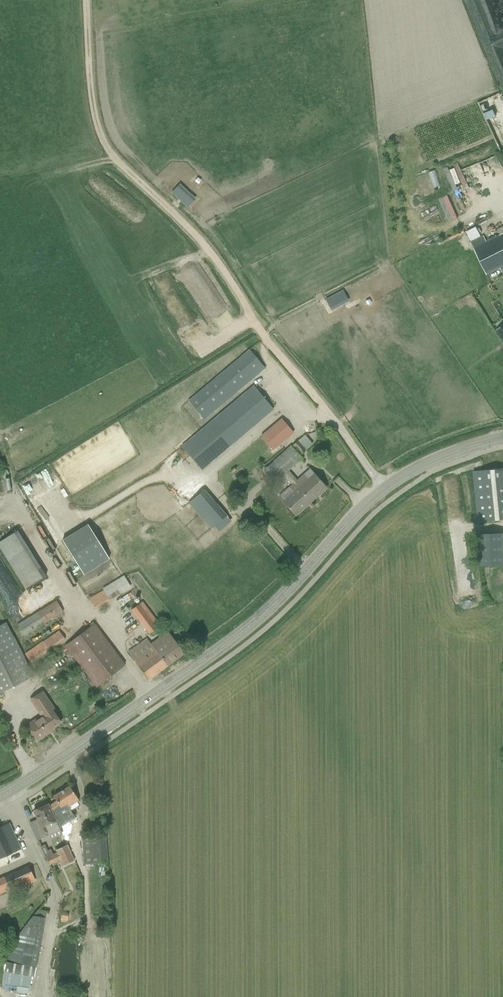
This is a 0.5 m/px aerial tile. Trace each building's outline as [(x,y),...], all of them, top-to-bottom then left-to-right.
[(443,167),(453,190),(466,184),(456,161),(443,167)] [(444,221),(455,217),(446,194),(435,199),(444,221)] [(466,233),(471,242),(481,237),(476,227),(466,233)] [(486,274),(502,265),(502,234),(486,243),(483,237),(471,243),(474,249),(486,274)] [(329,310),(347,300),(341,289),(323,299),(329,310)] [(188,401),(203,420),(264,368),(249,350),(188,401)] [(245,393),(243,394),(181,446),(201,470),(273,409),(253,386),(247,391),(245,393)] [(273,449),(292,433),(281,419),(261,435),(273,449)] [(304,435),(292,446),(300,454),(312,444),(304,435)] [(282,475),(287,470),(301,458),(291,446),(263,470),(274,482),(282,475)] [(287,470),(282,475),(291,485),(279,496),(283,501),(282,501),(295,515),(325,487),(319,480),(313,473),(309,469),(297,480),(287,470)] [(473,472),(478,521),(502,519),(502,469),(473,472)] [(188,502),(210,528),(226,515),(203,489),(188,502)] [(84,572),(109,557),(88,524),(64,538),(84,572)] [(0,541),(0,550),(25,589),(46,576),(17,530),(0,541)] [(477,534),(478,566),(502,565),(502,553),(502,533),(477,534)] [(103,590),(89,598),(95,609),(130,587),(123,575),(102,589),(103,590)] [(56,600),(17,624),(23,635),(63,612),(56,600)] [(142,601),(130,610),(148,634),(160,625),(142,601)] [(33,676),(6,622),(0,625),(0,693),(33,676)] [(124,665),(95,622),(64,645),(95,686),(124,665)] [(160,637),(166,632),(163,628),(157,632),(160,637)] [(65,639),(58,630),(25,654),(31,663),(65,639)] [(146,638),(128,652),(148,680),(182,654),(167,632),(166,632),(160,637),(150,644),(146,638)] [(54,709),(42,691),(29,700),(40,716),(26,725),(37,741),(47,734),(46,732),(60,723),(52,710),(54,709)] [(69,786),(53,796),(56,801),(69,821),(75,818),(68,807),(78,800),(69,786)] [(47,804),(33,810),(39,824),(37,824),(42,835),(47,832),(48,834),(59,830),(66,845),(67,845),(72,825),(69,821),(56,801),(48,806),(47,804)] [(20,849),(8,823),(0,827),(0,858),(20,849)] [(105,834),(82,836),(83,856),(99,855),(99,863),(107,862),(105,834)] [(45,845),(40,847),(48,864),(57,860),(53,854),(50,850),(47,851),(45,845)] [(66,845),(55,850),(56,851),(60,859),(63,865),(74,860),(67,845),(66,845)] [(28,866),(4,877),(10,891),(34,880),(28,866)] [(52,877),(39,886),(44,893),(57,885),(52,877)] [(9,946),(7,962),(36,967),(42,929),(24,926),(9,946)]
